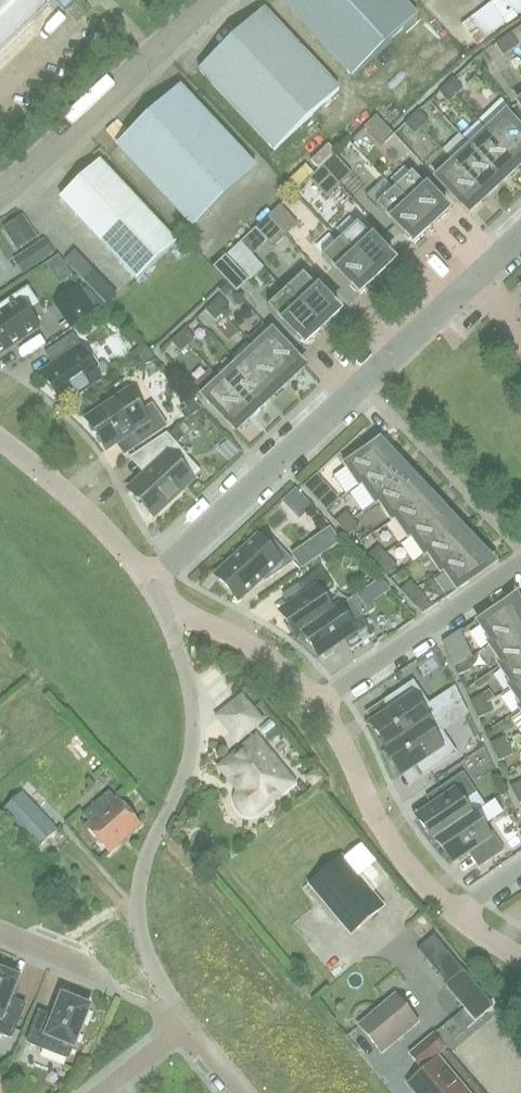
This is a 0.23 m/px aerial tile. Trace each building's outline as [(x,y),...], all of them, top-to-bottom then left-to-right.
[(50,6),(45,0),(0,0),(0,53),(50,6)] [(417,16),(403,0),(281,0),(353,77),(417,16)] [(274,150),(339,90),(264,10),(199,70),(274,150)] [(503,55),(520,45),(512,33),(495,43),(503,55)] [(453,78),(439,92),(449,102),(463,89),(453,78)] [(181,87),(117,147),(193,227),(256,168),(181,87)] [(429,121),(419,110),(404,124),(414,134),(429,121)] [(488,130),(520,164),(520,163),(520,130),(506,113),(488,130)] [(376,115),(363,127),(381,146),(394,134),(376,115)] [(488,130),(471,146),(503,180),(520,164),(488,130)] [(503,180),(471,146),(454,162),(486,196),(503,180)] [(322,166),(339,185),(352,173),(334,154),(322,166)] [(61,199),(136,280),(175,243),(100,162),(61,199)] [(486,196),(454,162),(436,179),(468,213),(486,196)] [(339,185),(322,166),(309,178),(327,197),(339,185)] [(390,168),(370,186),(380,197),(400,178),(390,168)] [(394,189),(429,227),(431,225),(432,227),(448,211),(412,173),(394,189)] [(429,227),(394,189),(376,206),(412,245),(429,230),(427,228),(429,227)] [(267,217),(285,236),(298,224),(280,205),(267,217)] [(37,237),(22,215),(2,229),(17,251),(37,237)] [(285,236),(267,217),(255,229),(273,248),(285,236)] [(340,240),(375,277),(377,276),(378,277),(394,262),(358,223),(340,240)] [(23,275),(54,254),(45,240),(14,261),(23,275)] [(375,277),(340,240),(322,256),(358,295),(374,280),(373,279),(375,277)] [(72,275),(58,255),(46,263),(60,284),(72,275)] [(244,275),(226,256),(213,268),(231,287),(244,275)] [(302,273),(285,289),(321,328),(322,326),(324,328),(340,313),(302,273)] [(81,285),(62,297),(80,324),(99,311),(81,285)] [(38,328),(24,307),(35,300),(27,289),(0,307),(0,313),(1,314),(0,314),(0,354),(38,328)] [(321,328),(285,289),(267,306),(304,346),(320,331),(319,329),(321,328)] [(229,307),(220,296),(205,310),(215,320),(229,307)] [(255,348),(287,382),(304,366),(272,331),(272,332),(263,324),(248,338),(257,346),(255,348)] [(171,342),(181,352),(195,339),(186,328),(171,342)] [(82,347),(76,339),(70,331),(49,346),(55,355),(54,361),(57,364),(43,374),(63,403),(99,378),(95,372),(98,371),(99,366),(91,354),(86,353),(83,354),(80,349),(82,347)] [(255,348),(237,364),(269,398),(287,382),(255,348)] [(269,398),(237,364),(220,380),(252,415),(269,398)] [(252,415),(220,380),(202,397),(234,431),(252,415)] [(127,392),(87,420),(89,422),(88,426),(92,432),(96,433),(107,448),(133,430),(142,442),(167,425),(152,404),(141,411),(127,392)] [(203,409),(190,396),(182,402),(186,408),(180,412),(183,417),(177,422),(179,425),(203,409)] [(176,427),(168,434),(176,443),(184,436),(176,427)] [(154,515),(192,480),(177,464),(187,454),(166,433),(141,450),(153,468),(130,490),(143,504),(139,507),(148,516),(151,513),(154,515)] [(360,485),(397,460),(390,449),(385,452),(379,443),(343,467),(345,468),(347,466),(360,485)] [(397,460),(360,485),(360,486),(363,484),(376,503),(414,477),(406,466),(401,470),(396,461),(398,460),(397,460)] [(414,477),(376,503),(379,501),(392,520),(430,494),(423,483),(418,487),(412,479),(414,477)] [(301,494),(298,491),(295,488),(282,500),(288,506),(301,494)] [(319,504),(326,511),(337,501),(330,494),(319,504)] [(430,495),(430,494),(392,520),(392,521),(396,519),(408,537),(446,511),(439,501),(434,504),(428,496),(430,495)] [(342,528),(353,518),(346,511),(336,521),(342,528)] [(446,511),(408,537),(409,538),(412,536),(424,555),(462,529),(455,518),(450,521),(445,513),(447,512),(446,511)] [(359,526),(353,518),(342,528),(349,535),(359,526)] [(309,541),(319,557),(340,542),(330,527),(309,541)] [(463,529),(462,529),(424,555),(425,556),(428,554),(440,572),(479,546),(471,535),(466,539),(461,531),(463,529)] [(216,576),(239,600),(262,577),(265,581),(292,562),(266,534),(259,539),(258,537),(216,576)] [(375,563),(385,553),(378,546),(368,556),(375,563)] [(479,546),(440,572),(441,573),(444,571),(457,590),(494,565),(495,564),(488,553),(483,556),(477,548),(479,547),(479,546)] [(385,553),(375,563),(381,570),(392,560),(385,553)] [(289,607),(281,613),(297,637),(303,633),(303,632),(333,612),(332,611),(323,597),(335,588),(321,569),(300,583),(307,595),(289,607)] [(265,604),(288,599),(284,581),(261,587),(265,604)] [(407,598),(418,588),(411,581),(400,590),(407,598)] [(418,588),(407,598),(414,605),(424,595),(418,588)] [(520,623),(520,613),(520,611),(520,610),(520,603),(517,597),(515,598),(478,623),(491,642),(488,644),(489,645),(520,623)] [(333,612),(303,632),(303,633),(319,655),(343,639),(351,650),(375,634),(361,614),(351,599),(339,608),(338,607),(332,611),(333,612)] [(489,645),(502,664),(499,666),(520,652),(520,623),(489,645)] [(454,666),(467,660),(462,652),(450,658),(454,666)] [(499,666),(512,685),(509,687),(509,688),(520,680),(520,652),(499,666)] [(471,669),(467,660),(454,666),(458,676),(471,669)] [(509,688),(520,705),(520,680),(509,688)] [(384,751),(429,721),(421,709),(429,704),(413,681),(383,701),(391,712),(372,725),(387,748),(384,751)] [(474,709),(487,703),(483,694),(470,701),(474,709)] [(242,699),(220,717),(231,730),(239,724),(246,732),(260,721),(242,699)] [(491,712),(487,703),(474,709),(478,718),(491,712)] [(429,722),(429,721),(384,751),(400,775),(420,761),(428,772),(423,775),(423,776),(457,753),(442,730),(433,735),(426,724),(429,722)] [(495,752),(508,746),(503,737),(490,743),(495,752)] [(222,767),(233,780),(234,780),(242,790),(241,791),(240,792),(239,793),(238,794),(238,796),(237,797),(237,799),(237,800),(237,802),(237,803),(238,805),(239,806),(239,807),(241,810),(244,811),(246,812),(249,813),(252,813),(254,812),(255,812),(257,811),(292,782),(256,739),(222,767)] [(512,755),(508,746),(495,752),(499,761),(512,755)] [(325,779),(318,770),(309,778),(316,787),(318,785),(319,784),(322,782),(325,779)] [(434,841),(473,814),(470,815),(462,803),(477,792),(463,772),(433,793),(438,800),(437,805),(418,818),(434,841)] [(520,792),(520,781),(511,786),(515,795),(520,792)] [(58,831),(22,792),(2,811),(38,850),(58,831)] [(92,823),(87,827),(109,852),(139,825),(110,792),(84,815),(92,823)] [(481,826),(473,814),(434,841),(434,842),(437,840),(452,863),(470,851),(475,851),(484,865),(505,850),(486,822),(481,826)] [(344,854),(311,882),(352,933),(386,904),(344,854)] [(439,927),(426,937),(437,950),(450,939),(439,927)] [(463,969),(445,985),(460,1003),(475,1021),(494,1006),(463,969)] [(11,1038),(25,1004),(11,998),(19,978),(0,970),(0,1033),(11,1038)] [(74,1047),(90,1006),(62,995),(54,1017),(39,1011),(27,1042),(68,1059),(73,1047),(74,1047)] [(395,996),(359,1026),(382,1053),(418,1022),(395,996)] [(453,1018),(409,1055),(422,1070),(446,1049),(444,1047),(447,1045),(464,1031),(453,1018)] [(438,1058),(408,1084),(416,1092),(468,1092),(438,1058)]
